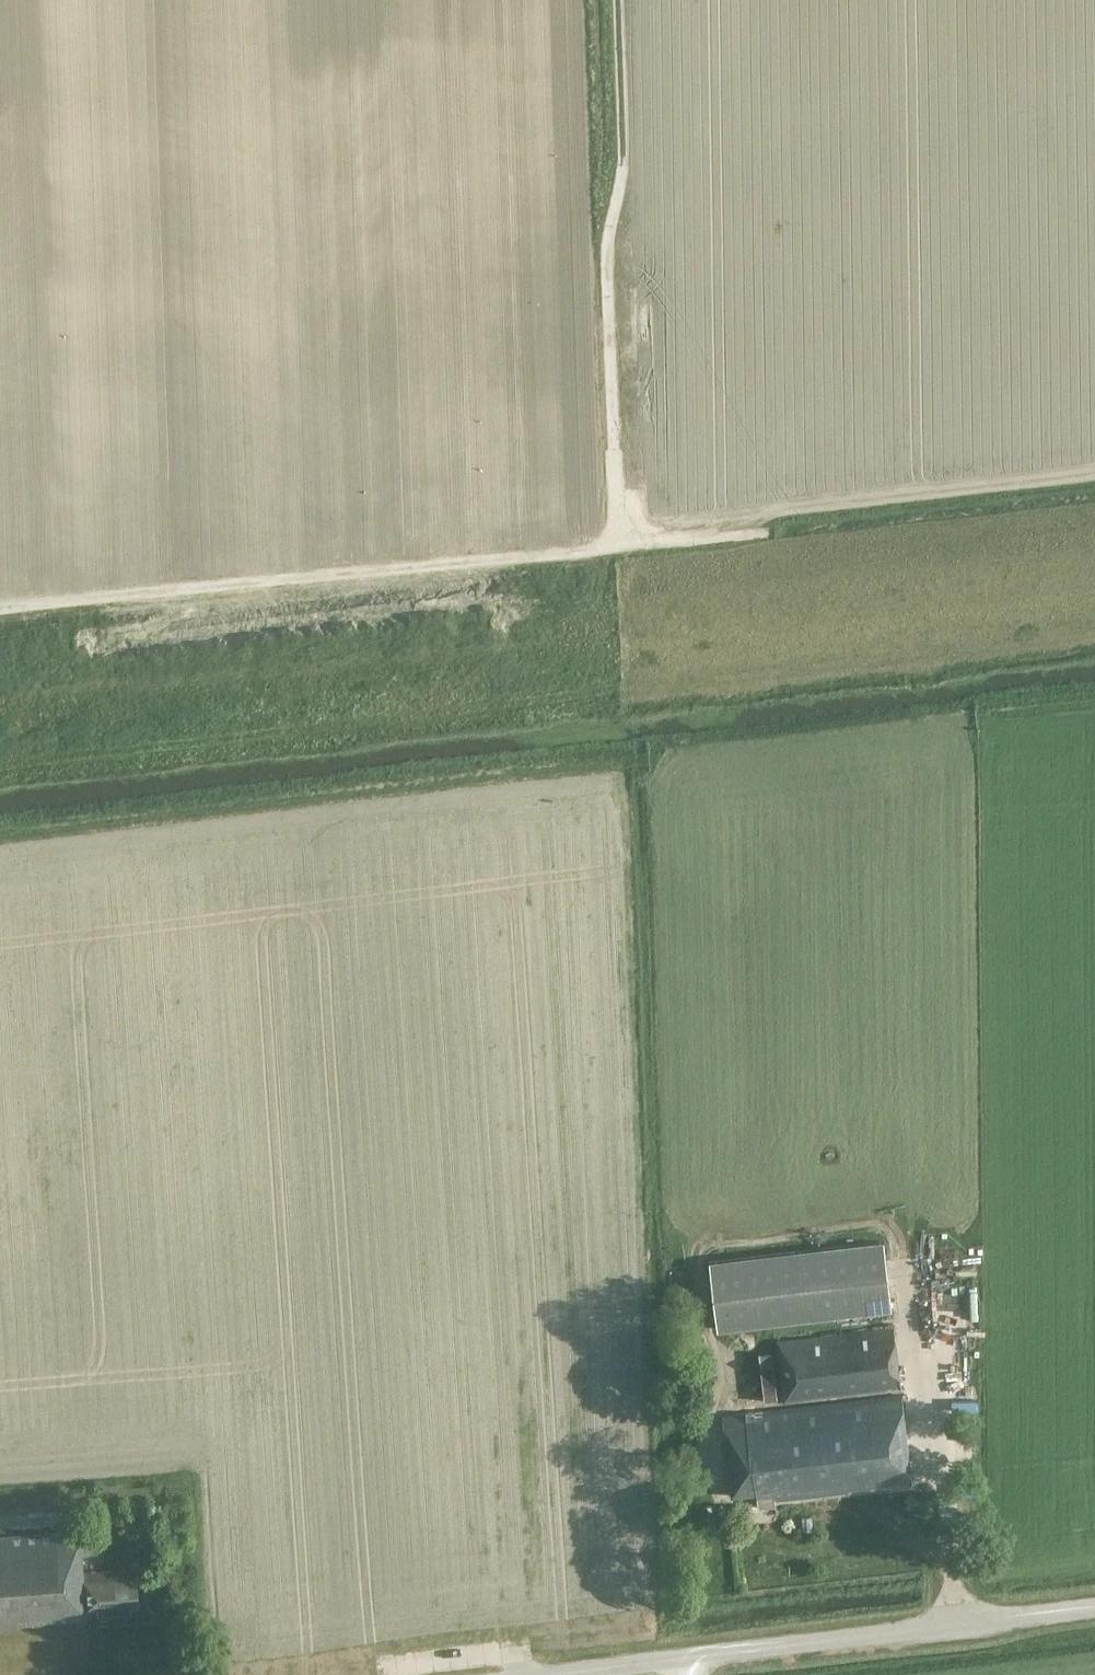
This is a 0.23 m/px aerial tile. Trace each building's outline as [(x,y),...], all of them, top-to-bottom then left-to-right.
[(884,1240),(710,1260),(710,1263),(718,1328),(735,1326),(774,1322),(892,1308),(886,1259),(884,1240)] [(902,1388),(894,1325),(776,1339),(784,1402),(902,1388)] [(774,1365),(761,1367),(765,1401),(778,1399),(774,1365)] [(723,1414),(732,1495),(756,1492),(757,1496),(773,1495),(773,1499),(913,1483),(902,1393),(723,1414)] [(80,1530),(0,1536),(0,1626),(87,1619),(86,1612),(131,1609),(130,1603),(139,1603),(137,1576),(128,1576),(128,1568),(83,1571),(80,1530)]
